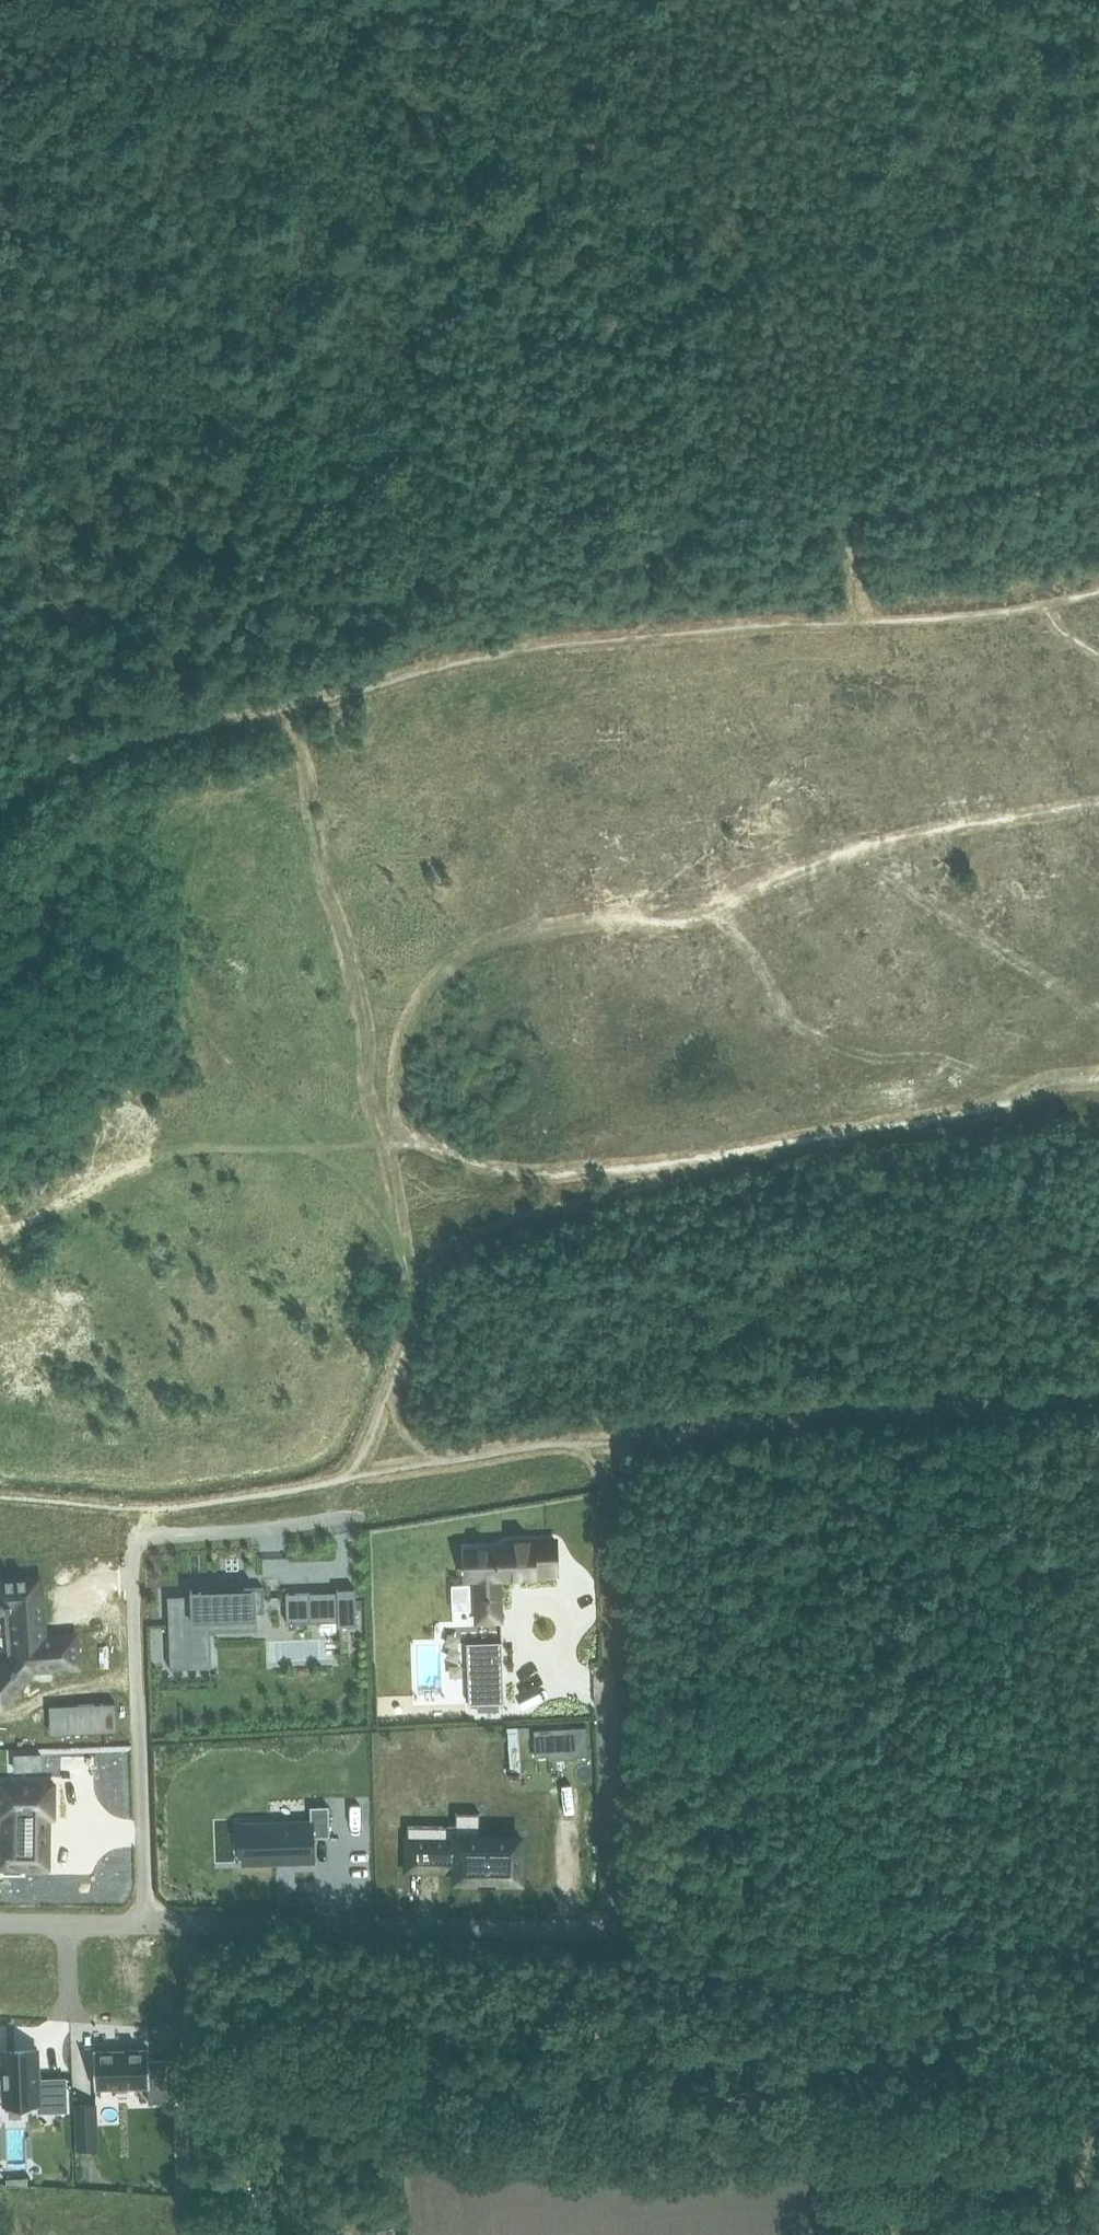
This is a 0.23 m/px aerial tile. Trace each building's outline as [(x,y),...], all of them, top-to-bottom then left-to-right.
[(510,1547),(466,1548),(467,1578),(474,1577),(476,1622),(500,1621),(498,1577),(535,1576),(534,1573),(556,1573),(555,1539),(509,1540),(510,1547)] [(0,1670),(0,1686),(14,1695),(33,1664),(76,1663),(75,1633),(53,1634),(53,1640),(40,1640),(40,1628),(44,1628),(43,1596),(39,1596),(38,1575),(0,1576),(0,1606),(10,1606),(12,1651),(0,1670)] [(190,1596),(167,1597),(170,1668),(194,1668),(193,1619),(208,1619),(209,1629),(257,1628),(256,1612),(264,1611),(263,1589),(208,1591),(208,1588),(199,1589),(199,1591),(190,1592),(190,1596)] [(310,1591),(286,1592),(287,1623),(311,1622),(310,1591)] [(502,1641),(467,1643),(469,1704),(504,1703),(502,1641)] [(70,1733),(118,1731),(116,1703),(69,1706),(70,1733)] [(587,1727),(535,1730),(536,1756),(549,1755),(549,1759),(576,1758),(576,1756),(589,1755),(587,1727)] [(17,1770),(41,1770),(40,1754),(16,1755),(17,1770)] [(0,1841),(0,1868),(5,1868),(5,1871),(21,1871),(21,1868),(48,1868),(48,1818),(53,1818),(54,1784),(0,1784),(0,1817),(15,1817),(15,1841),(0,1841)] [(311,1820),(241,1823),(242,1862),(314,1859),(313,1835),(329,1835),(328,1805),(310,1805),(311,1820)] [(453,1828),(405,1827),(404,1871),(453,1872),(453,1882),(478,1882),(477,1887),(494,1887),(494,1882),(519,1883),(519,1839),(478,1839),(478,1814),(453,1814),(453,1828)] [(161,2040),(106,2041),(106,2078),(162,2078),(162,2094),(179,2093),(178,2051),(161,2051),(161,2040)] [(39,2049),(2,2051),(3,2085),(4,2102),(4,2103),(39,2102),(39,2111),(67,2110),(66,2078),(39,2079),(39,2049)] [(96,2104),(76,2104),(78,2148),(98,2148),(96,2104)]
